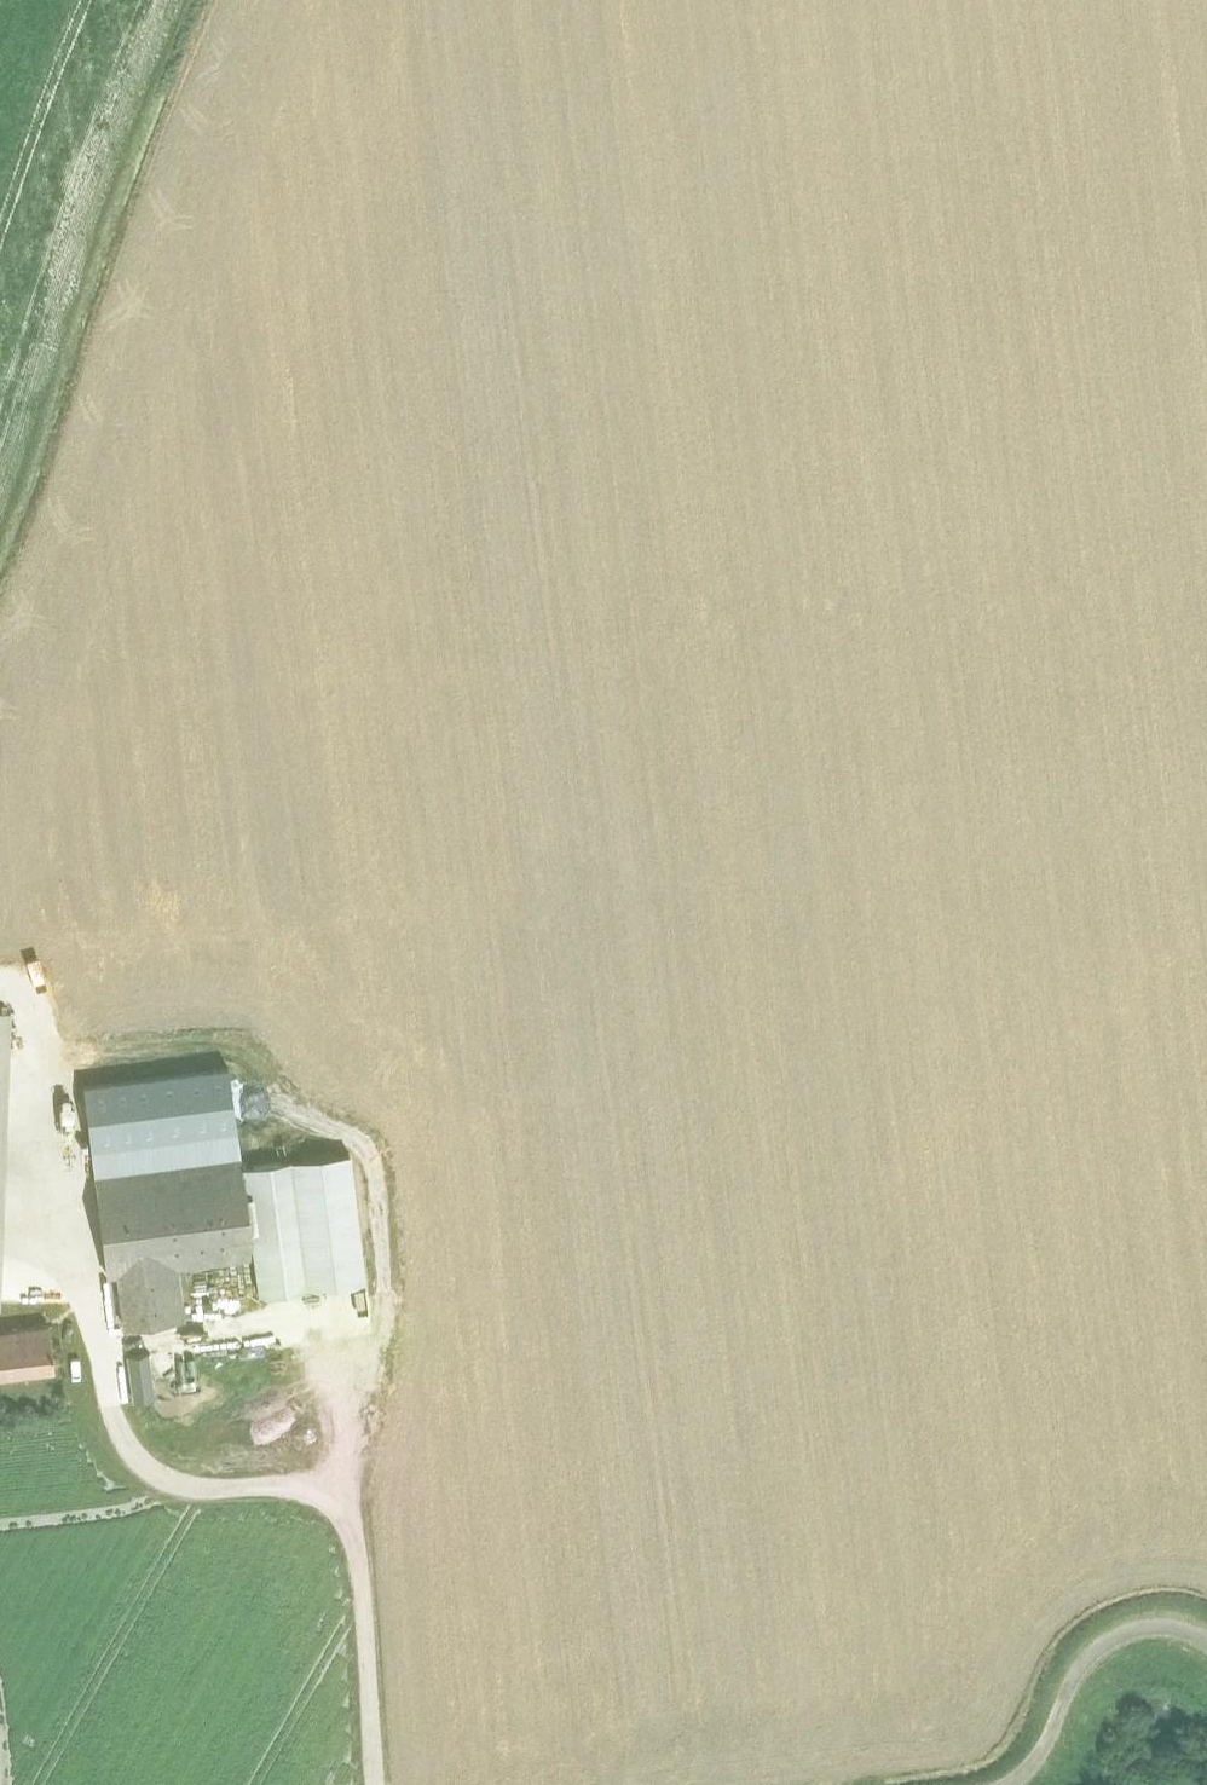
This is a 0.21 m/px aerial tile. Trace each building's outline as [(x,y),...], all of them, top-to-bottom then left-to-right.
[(177,1268),(253,1258),(255,1258),(260,1296),(366,1282),(349,1153),(241,1166),(228,1068),(84,1086),(108,1277),(117,1276),(124,1327),(184,1320),(177,1268)] [(54,1370),(49,1325),(0,1332),(0,1377),(54,1370)] [(134,1401),(154,1398),(148,1353),(128,1356),(134,1401)]
